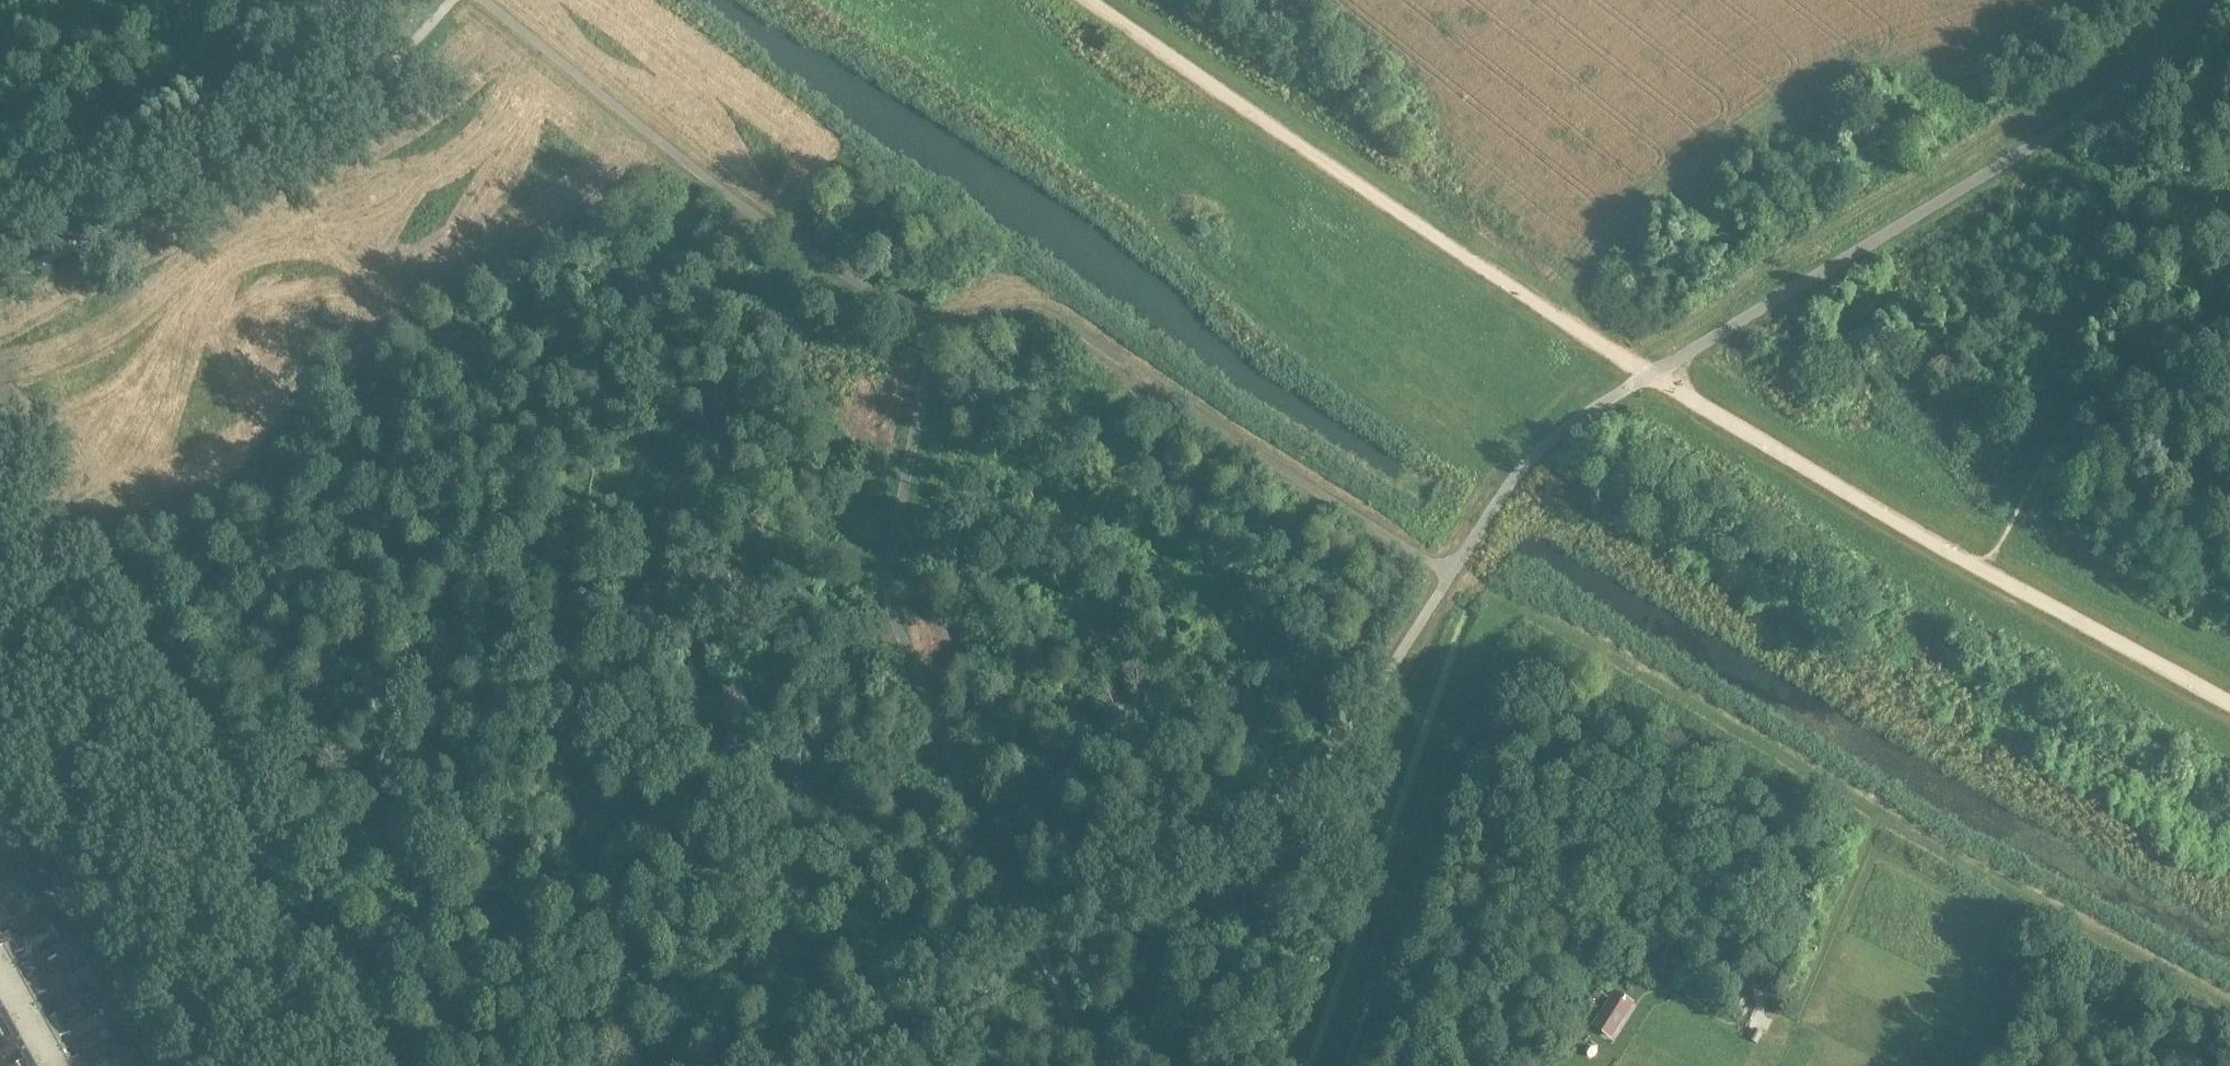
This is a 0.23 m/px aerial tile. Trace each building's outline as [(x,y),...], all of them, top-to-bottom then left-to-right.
[(18,940),(13,930),(1,937),(0,936),(0,950),(18,940)] [(18,940),(0,950),(0,977),(17,968),(11,957),(24,950),(18,940)] [(79,950),(72,954),(77,963),(84,959),(79,950)] [(89,967),(79,973),(85,985),(95,979),(89,967)] [(17,968),(0,977),(0,1004),(41,981),(36,972),(24,978),(17,968)] [(41,981),(0,1004),(0,1017),(1,1018),(0,1018),(0,1031),(40,1009),(34,998),(47,991),(41,981)] [(1597,1019),(1603,1003),(1611,1006),(1616,993),(1595,986),(1585,1015),(1597,1019)] [(101,990),(90,996),(96,1008),(108,1002),(101,990)] [(40,1009),(0,1031),(0,1043),(11,1037),(17,1048),(64,1023),(59,1013),(46,1020),(40,1009)] [(64,1023),(17,1048),(23,1059),(11,1065),(34,1065),(63,1050),(57,1040),(69,1032),(64,1023)] [(1749,1027),(1744,1036),(1756,1043),(1761,1034),(1749,1027)] [(131,1044),(117,1052),(124,1064),(138,1056),(131,1044)] [(63,1050),(34,1065),(83,1065),(87,1064),(82,1055),(69,1061),(63,1050)]
